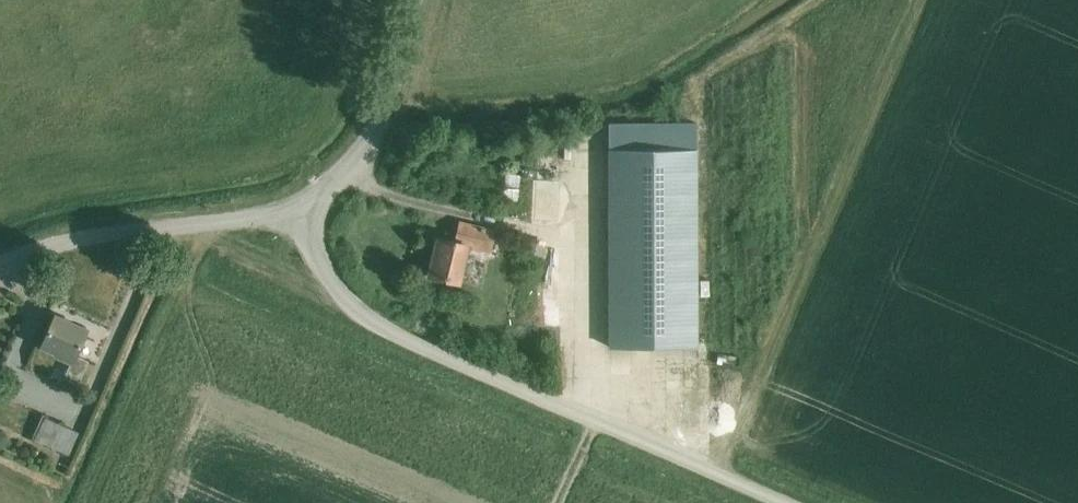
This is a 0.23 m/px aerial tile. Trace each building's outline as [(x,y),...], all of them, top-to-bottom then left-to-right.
[(696,123),(609,123),(609,347),(697,347),(696,123)] [(490,252),(495,229),(460,222),(455,242),(437,238),(429,275),(458,282),(466,246),(490,252)] [(528,237),(525,253),(542,257),(545,242),(528,237)] [(550,323),(560,323),(561,299),(551,299),(550,323)] [(87,331),(55,317),(41,347),(72,361),(65,378),(78,384),(87,362),(75,357),(87,331)] [(35,438),(69,452),(78,430),(44,416),(35,438)]
